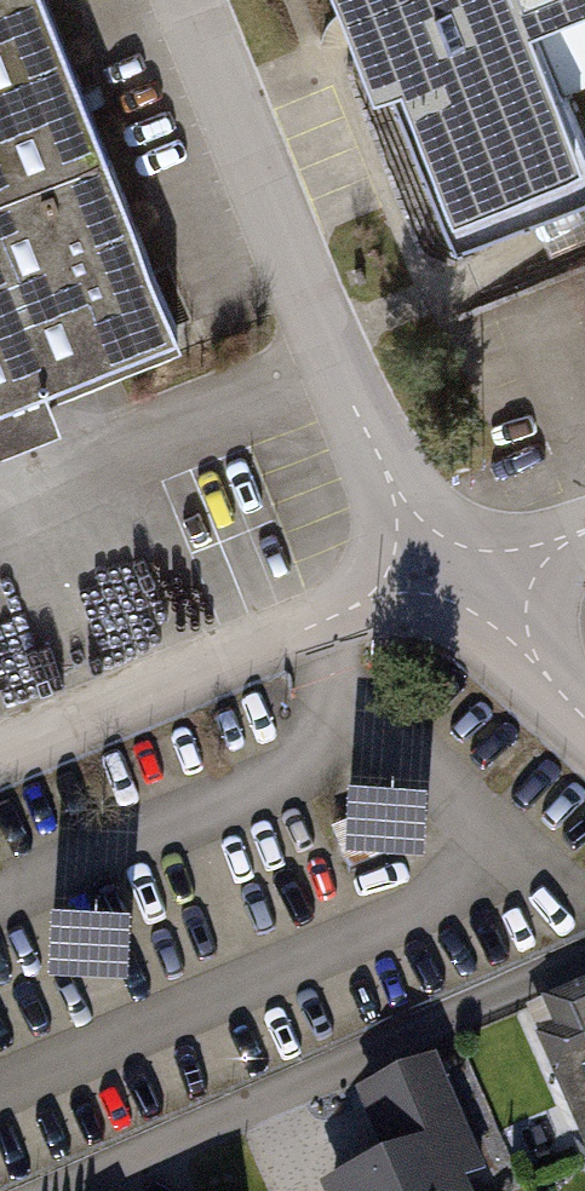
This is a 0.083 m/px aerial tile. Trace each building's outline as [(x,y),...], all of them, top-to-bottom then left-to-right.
[(198,345),(58,0),(0,0),(0,418),(198,345)] [(467,223),(584,186),(584,0),(374,0),(467,223)] [(355,1190),(486,1190),(493,1188),(446,1072),(364,1105),(393,1176),(355,1190)]
